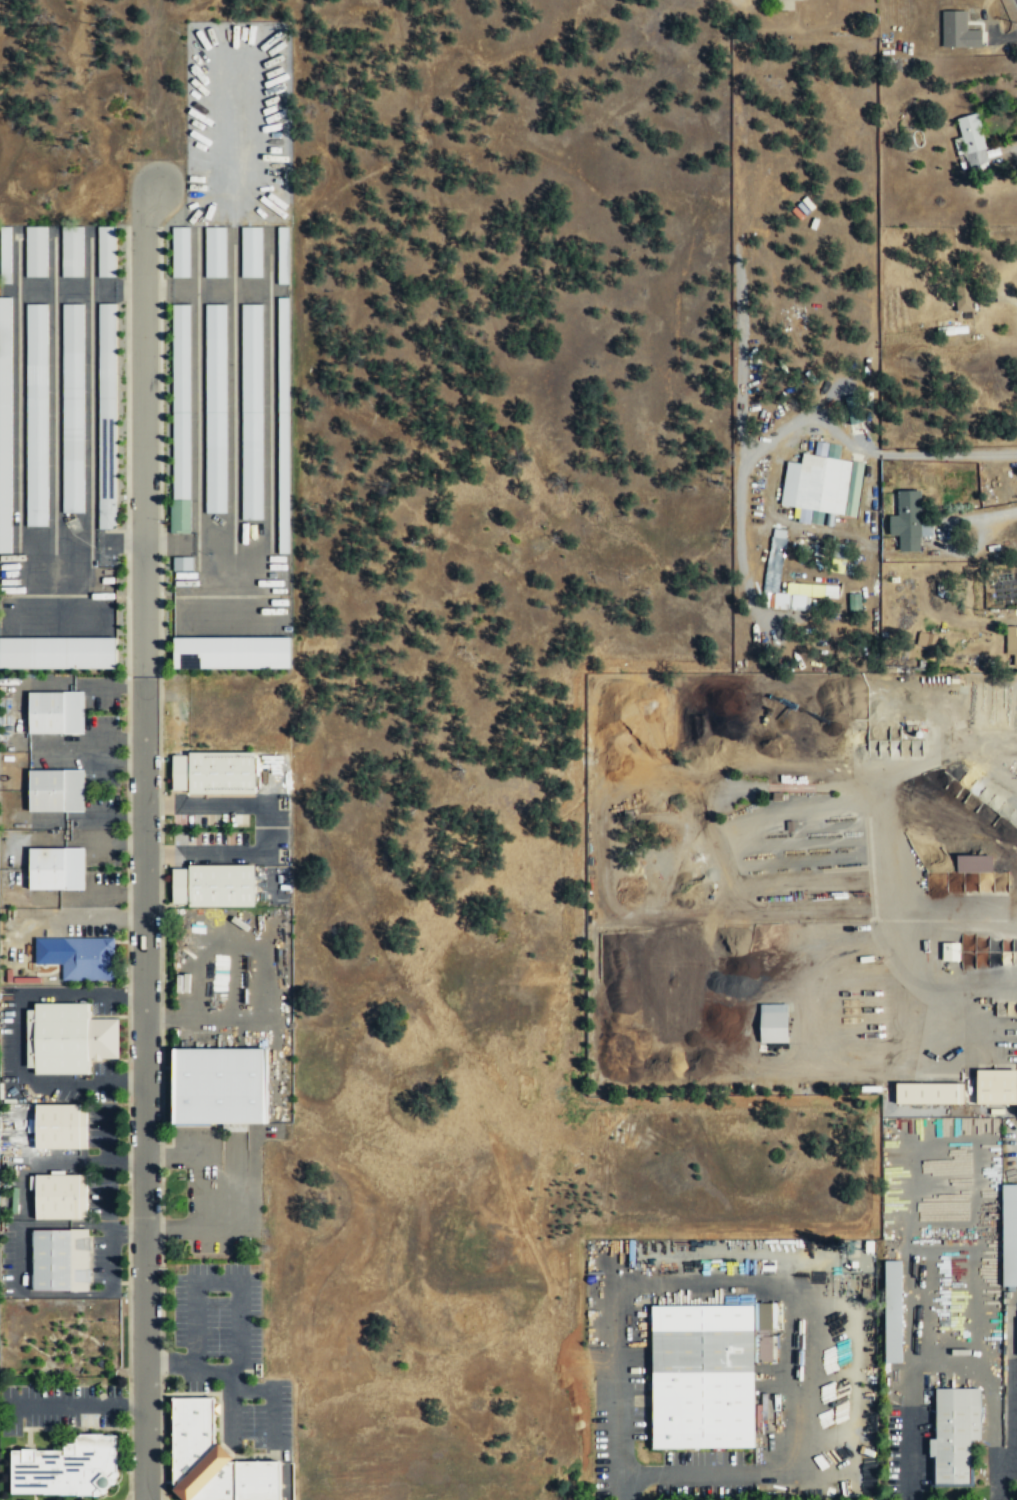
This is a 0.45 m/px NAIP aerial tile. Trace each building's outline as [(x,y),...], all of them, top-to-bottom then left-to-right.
[(967,10),(942,10),(942,46),(981,46),(981,29),(966,29),(967,10)] [(955,119),(970,167),(990,161),(975,113),(955,119)] [(82,225),(61,225),(62,276),(82,276),(82,225)] [(0,255),(0,280),(10,280),(10,226),(0,226),(0,255)] [(46,276),(46,226),(26,226),(26,276),(46,276)] [(115,226),(98,226),(97,276),(115,276),(115,226)] [(226,277),(225,226),(204,227),(205,277),(226,277)] [(288,284),(287,226),(277,227),(278,284),(288,284)] [(189,278),(189,227),(172,227),(171,277),(189,278)] [(241,277),(261,277),(262,227),(241,227),(241,277)] [(955,282),(959,312),(979,309),(975,280),(955,282)] [(287,297),(277,297),(278,553),(289,553),(287,297)] [(46,526),(47,303),(26,303),(25,526),(46,526)] [(82,303),(61,303),(62,512),(83,512),(82,303)] [(114,303),(97,303),(98,528),(116,528),(114,303)] [(225,513),(226,304),(205,304),(205,513),(225,513)] [(242,519),(262,519),(261,304),(241,304),(242,519)] [(188,305),(171,305),(172,533),(190,533),(188,305)] [(855,516),(862,462),(837,459),(839,445),(815,441),(813,455),(802,453),(800,463),(786,461),(781,505),(798,507),(796,521),(821,525),(822,512),(855,516)] [(921,490),(898,490),(898,515),(889,515),(889,535),(899,535),(899,551),(920,551),(920,536),(933,536),(933,524),(921,524),(921,490)] [(778,594),(785,530),(770,528),(763,592),(778,594)] [(837,597),(838,585),(786,583),(785,596),(837,597)] [(1005,627),(1006,651),(1016,651),(1016,626),(1005,627)] [(916,645),(925,647),(924,657),(932,658),(936,635),(918,632),(916,645)] [(173,636),(173,668),(290,669),(290,638),(173,636)] [(116,668),(116,637),(0,638),(0,669),(116,668)] [(83,733),(83,692),(29,692),(29,734),(83,733)] [(172,793),(254,793),(254,753),(172,752),(172,793)] [(84,770),(29,769),(29,811),(83,812),(84,770)] [(29,890),(84,889),(83,847),(29,848),(29,890)] [(993,856),(957,856),(957,872),(993,872),(993,856)] [(254,865),(172,866),(172,906),(254,906),(254,865)] [(114,937),(62,938),(62,980),(114,980),(114,937)] [(118,1018),(88,1018),(88,1003),(34,1003),(34,1010),(26,1010),(26,1068),(35,1068),(35,1074),(88,1074),(88,1059),(118,1059),(118,1018)] [(787,1004),(760,1004),(761,1043),(788,1043),(787,1004)] [(172,1049),(173,1125),(267,1124),(267,1049),(172,1049)] [(976,1104),(1016,1105),(1016,1096),(1016,1070),(977,1070),(976,1104)] [(964,1084),(896,1083),(896,1104),(963,1105),(964,1084)] [(87,1105),(35,1104),(35,1149),(86,1150),(87,1105)] [(36,1220),(87,1219),(87,1175),(29,1176),(29,1190),(35,1190),(36,1220)] [(1001,1184),(1003,1286),(1016,1286),(1016,1184),(1001,1184)] [(32,1230),(33,1291),(89,1291),(89,1230),(32,1230)] [(901,1261),(883,1261),(885,1363),(902,1363),(901,1261)] [(652,1449),(755,1448),(754,1361),(773,1361),(773,1346),(776,1346),(776,1333),(774,1333),(774,1305),(651,1306),(652,1449)] [(935,1389),(936,1440),(929,1440),(929,1457),(935,1457),(935,1485),(971,1485),(971,1440),(981,1440),(980,1389),(935,1389)] [(232,1462),(232,1449),(215,1449),(214,1398),(173,1398),(174,1499),(281,1499),(281,1462),(232,1462)] [(11,1496),(115,1496),(115,1435),(64,1435),(64,1451),(11,1451),(11,1496)]
